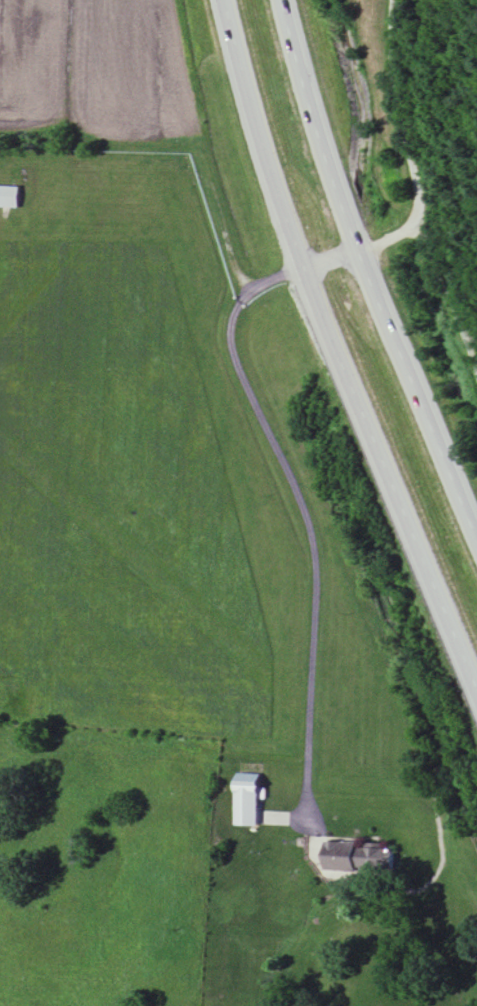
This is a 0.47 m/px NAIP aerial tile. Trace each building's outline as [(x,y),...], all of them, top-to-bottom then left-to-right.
[(20,188),(0,187),(0,208),(19,209),(20,188)] [(260,776),(236,776),(236,802),(260,802),(260,776)] [(385,844),(354,846),(353,843),(322,845),(323,873),(386,870),(385,844)]
